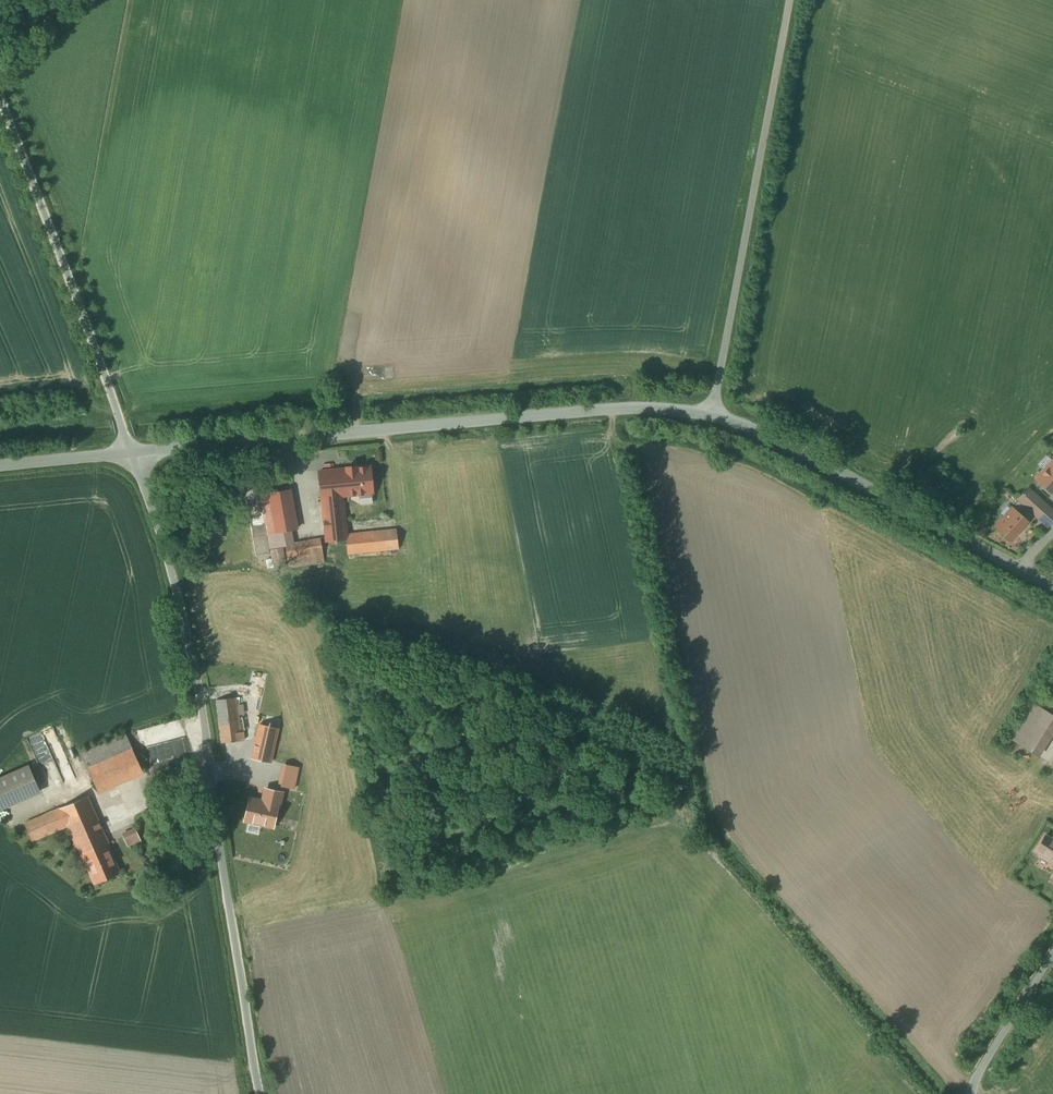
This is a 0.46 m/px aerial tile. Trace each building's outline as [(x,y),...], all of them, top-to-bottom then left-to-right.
[(349,384),(341,380),(336,392),(344,395),(349,384)] [(1032,481),(1052,500),(1052,499),(1052,458),(1032,481)] [(328,540),(347,538),(347,535),(343,496),(360,494),(360,497),(372,496),(372,493),(373,493),(370,467),(357,468),(357,466),(346,467),(346,469),(319,471),(328,540)] [(1028,488),(1018,500),(1047,526),(1052,520),(1052,510),(1028,488)] [(289,493),(260,497),(271,568),(321,560),(317,537),(292,541),(290,529),(294,529),(289,493)] [(1026,523),(1010,508),(994,525),(1010,540),(1026,523)] [(397,529),(347,535),(347,538),(348,554),(400,548),(397,529)] [(236,697),(216,700),(222,743),(243,741),(242,732),(240,732),(236,697)] [(1034,704),(1012,740),(1037,755),(1052,728),(1052,716),(1034,704)] [(278,728),(259,724),(252,756),(271,761),(278,728)] [(144,773),(127,734),(81,754),(98,793),(144,773)] [(28,766),(0,778),(0,810),(40,793),(28,766)] [(245,820),(273,827),(277,806),(278,806),(282,793),(266,789),(263,800),(261,801),(250,799),(245,820)] [(81,855),(82,855),(82,854),(106,843),(107,844),(108,843),(88,796),(25,823),(33,841),(68,825),(81,855)] [(135,829),(123,835),(128,845),(140,840),(135,829)] [(1045,833),(1034,851),(1052,863),(1052,838),(1045,833)] [(119,872),(107,844),(106,843),(82,854),(82,855),(95,883),(119,872)]
